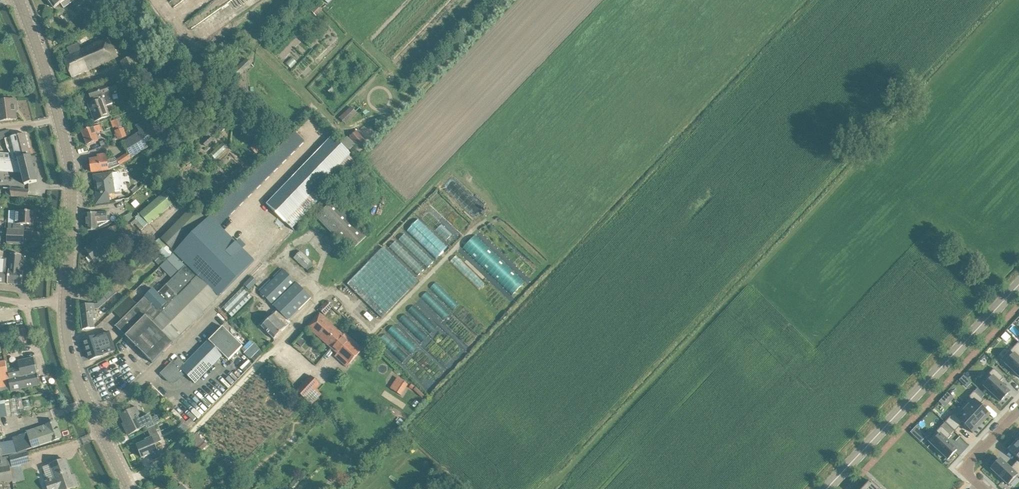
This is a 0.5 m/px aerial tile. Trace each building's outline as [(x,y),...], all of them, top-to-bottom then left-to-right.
[(54,8),(61,3),(64,8),(73,1),(76,5),(83,1),(83,0),(82,0),(48,0),(54,8)] [(319,5),(312,12),(317,17),(324,10),(319,5)] [(72,78),(118,56),(110,38),(81,51),(77,43),(76,44),(67,48),(70,55),(63,58),(72,78)] [(141,69),(135,55),(120,62),(126,76),(141,69)] [(246,58),(233,71),(239,77),(252,64),(246,58)] [(113,103),(109,93),(117,90),(114,82),(89,91),(92,98),(91,98),(91,100),(91,101),(91,103),(91,104),(91,105),(92,108),(91,109),(96,121),(108,116),(105,106),(113,103)] [(233,90),(230,94),(234,99),(238,96),(233,90)] [(15,106),(17,106),(16,99),(0,101),(0,121),(17,119),(15,106)] [(141,103),(126,108),(128,113),(142,107),(141,103)] [(120,118),(114,121),(117,130),(124,128),(120,118)] [(159,140),(147,119),(136,126),(140,133),(123,143),(128,152),(116,160),(115,158),(107,160),(106,154),(98,156),(98,158),(90,160),(92,172),(109,170),(119,165),(131,157),(159,140)] [(99,140),(96,133),(102,131),(99,125),(91,128),(82,132),(87,145),(99,140)] [(357,131),(350,138),(358,148),(366,141),(357,131)] [(295,132),(287,141),(296,150),(305,141),(295,132)] [(25,134),(5,139),(7,148),(11,155),(16,153),(18,159),(18,158),(18,159),(24,157),(25,161),(31,159),(30,156),(31,156),(25,134)] [(209,136),(202,143),(206,148),(214,141),(209,136)] [(270,201),(267,204),(285,222),(292,229),(356,161),(350,155),(331,137),(270,201)] [(260,141),(252,149),(257,155),(265,147),(260,141)] [(287,141),(278,149),(287,158),(296,150),(287,141)] [(222,143),(210,154),(216,160),(228,149),(222,143)] [(278,149),(270,157),(279,167),(287,158),(278,149)] [(21,170),(24,185),(27,184),(37,181),(31,156),(30,156),(31,159),(25,161),(24,157),(18,159),(18,158),(18,159),(14,160),(0,159),(0,169),(21,170)] [(270,157),(261,166),(270,175),(279,167),(270,157)] [(261,166),(252,174),(262,184),(270,175),(261,166)] [(104,175),(94,176),(97,194),(95,196),(96,204),(106,202),(110,202),(109,194),(115,193),(121,192),(119,173),(113,173),(104,175)] [(252,174),(244,183),(253,192),(262,184),(252,174)] [(244,183),(235,191),(245,201),(253,192),(244,183)] [(137,186),(131,190),(135,194),(140,189),(137,186)] [(28,190),(11,189),(12,197),(28,198),(28,190)] [(235,191),(227,200),(236,209),(245,201),(235,191)] [(149,225),(173,204),(164,194),(140,214),(149,225)] [(227,200),(218,208),(228,217),(236,209),(227,200)] [(367,236),(333,201),(316,217),(350,252),(367,236)] [(167,261),(175,253),(207,221),(193,207),(152,246),(167,261)] [(218,208),(210,216),(210,217),(211,218),(219,226),(228,217),(218,208)] [(31,231),(31,225),(34,225),(34,220),(36,220),(36,211),(26,210),(26,212),(17,212),(16,224),(8,224),(7,243),(24,244),(24,231),(31,231)] [(96,222),(110,222),(109,213),(86,213),(86,231),(96,231),(96,222)] [(219,226),(211,218),(210,217),(207,221),(175,253),(187,266),(186,267),(185,266),(157,294),(153,289),(136,306),(121,320),(116,326),(152,363),(153,363),(254,261),(251,257),(219,226)] [(133,227),(138,222),(135,219),(130,223),(133,227)] [(101,239),(86,249),(95,262),(97,260),(101,265),(111,258),(108,255),(117,249),(123,244),(112,228),(107,231),(99,236),(101,239)] [(474,234),(463,246),(512,292),(523,279),(474,234)] [(382,318),(418,281),(383,247),(347,284),(382,318)] [(311,262),(300,251),(294,258),(305,268),(311,262)] [(158,253),(152,259),(160,267),(166,262),(158,253)] [(20,271),(21,255),(11,254),(9,270),(7,284),(22,285),(24,271),(20,271)] [(311,298),(284,270),(265,288),(263,287),(259,291),(260,292),(278,310),(282,315),(288,320),(311,298)] [(98,304),(94,304),(80,306),(83,330),(95,328),(93,319),(95,319),(94,309),(98,309),(116,293),(110,286),(97,297),(98,304)] [(232,317),(252,297),(242,288),(223,308),(232,317)] [(121,320),(136,306),(128,297),(113,312),(121,320)] [(326,302),(319,309),(325,315),(332,308),(326,302)] [(417,303),(396,320),(405,331),(398,337),(401,340),(399,341),(404,348),(411,343),(406,337),(410,334),(416,342),(430,330),(424,324),(430,319),(417,303)] [(274,339),(289,324),(291,323),(288,320),(282,315),(278,310),(273,315),(261,327),(274,339)] [(342,334),(320,314),(307,326),(319,337),(331,348),(342,334)] [(185,365),(181,369),(185,373),(195,382),(194,383),(202,391),(230,361),(229,360),(242,346),(223,327),(185,365)] [(26,329),(17,331),(21,346),(30,344),(26,329)] [(96,336),(84,340),(90,360),(103,356),(102,354),(107,353),(115,350),(109,332),(96,336)] [(362,349),(344,333),(342,334),(331,348),(340,356),(341,356),(349,364),(362,349)] [(1001,360),(1018,377),(1018,342),(1001,360)] [(259,351),(251,359),(255,362),(263,354),(259,351)] [(37,374),(34,358),(18,361),(19,368),(7,370),(9,379),(9,380),(21,377),(21,378),(37,374)] [(181,369),(185,365),(179,358),(175,362),(173,361),(161,373),(168,380),(170,381),(171,382),(172,381),(174,381),(175,382),(176,381),(178,380),(185,373),(181,369)] [(7,370),(6,361),(0,362),(0,388),(10,386),(9,380),(9,379),(7,370)] [(994,368),(980,383),(989,391),(988,392),(994,398),(995,397),(1000,402),(1009,392),(999,383),(1004,378),(994,368)] [(40,384),(37,374),(21,378),(21,377),(9,380),(10,386),(11,390),(40,384)] [(301,388),(297,392),(312,407),(320,398),(313,392),(320,385),(311,377),(301,388)] [(401,380),(394,391),(401,395),(408,384),(401,380)] [(155,391),(152,386),(152,385),(145,390),(149,396),(155,391)] [(977,388),(975,391),(982,398),(985,395),(977,388)] [(159,395),(155,391),(149,396),(145,390),(139,394),(145,401),(150,398),(152,400),(159,395)] [(970,397),(962,406),(981,424),(989,415),(979,405),(984,400),(974,391),(969,397),(970,397)] [(953,414),(945,422),(955,432),(962,424),(972,433),(981,424),(962,406),(954,415),(953,414)] [(136,407),(121,415),(126,426),(124,427),(128,435),(146,426),(147,428),(154,425),(148,414),(139,419),(138,416),(140,416),(136,407)] [(176,411),(173,414),(186,430),(194,423),(190,418),(186,422),(176,411)] [(61,438),(56,422),(46,425),(28,431),(29,433),(13,438),(18,452),(52,441),(61,438)] [(146,442),(137,446),(142,458),(150,454),(153,461),(160,458),(164,454),(162,449),(158,451),(154,444),(159,442),(161,441),(159,435),(158,435),(154,425),(147,428),(151,438),(145,440),(146,442)] [(917,425),(910,432),(914,435),(920,428),(917,425)] [(941,426),(928,441),(936,449),(935,450),(942,456),(943,455),(948,459),(957,450),(947,440),(951,435),(941,426)] [(203,441),(196,447),(201,452),(207,446),(203,441)] [(1009,450),(1018,459),(1014,464),(1018,468),(1018,442),(1017,441),(1009,450)] [(8,457),(3,458),(0,443),(0,483),(13,481),(8,457)] [(27,453),(19,455),(10,457),(12,468),(30,465),(27,453)] [(893,458),(885,467),(893,473),(900,465),(893,458)] [(233,466),(226,459),(221,464),(228,471),(233,466)] [(991,469),(996,473),(995,475),(1001,481),(1002,479),(1009,486),(1018,477),(1018,478),(1018,468),(1014,464),(1010,469),(1000,459),(991,469)] [(65,460),(51,465),(56,478),(46,482),(49,488),(71,488),(78,487),(75,478),(72,479),(65,460)] [(332,474),(328,478),(333,482),(337,478),(332,474)] [(232,475),(225,481),(231,487),(237,480),(232,475)] [(291,487),(293,488),(300,482),(296,478),(292,482),(294,483),(291,487)]
